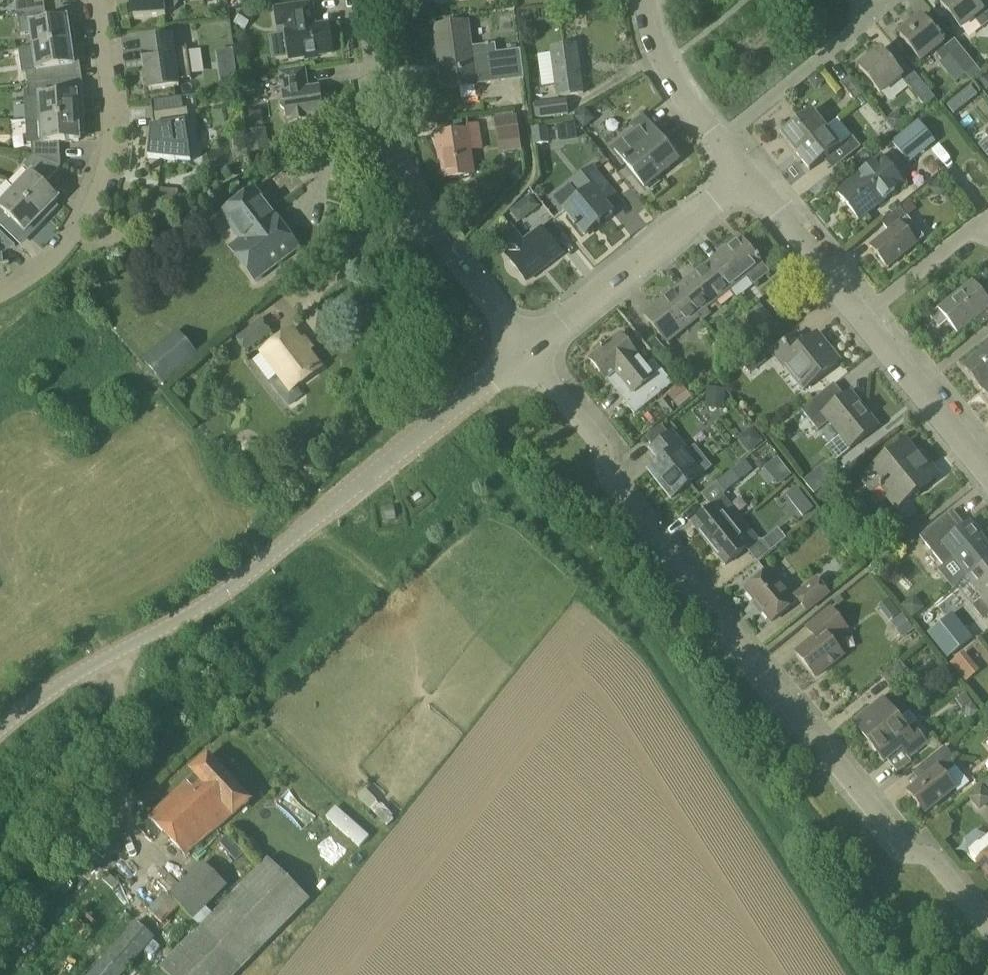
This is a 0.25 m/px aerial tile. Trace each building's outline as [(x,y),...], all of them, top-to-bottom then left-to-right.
[(18,14),(46,10),(44,0),(16,0),(18,14)] [(137,21),(166,17),(166,12),(170,12),(174,9),(177,4),(177,0),(134,0),(137,21)] [(940,3),(962,30),(975,19),(983,28),(987,24),(987,18),(985,14),(984,12),(974,0),(943,0),(940,3)] [(318,56),(333,54),(329,25),(315,27),(312,4),(276,9),(279,26),(286,25),(287,31),(286,31),(290,60),(306,58),(306,60),(318,58),(318,56)] [(46,10),(18,14),(21,35),(33,34),(35,48),(51,45),(75,42),(73,24),(68,25),(67,19),(48,22),(46,10)] [(245,10),(234,26),(244,33),(255,17),(245,10)] [(534,15),(522,16),(523,29),(536,27),(534,15)] [(921,62),(934,52),(942,61),(950,55),(966,74),(976,66),(955,40),(946,48),(922,18),(900,35),(921,62)] [(494,46),(470,49),(467,24),(435,29),(444,90),(499,82),(494,46)] [(179,80),(192,79),(188,49),(174,51),(173,38),(143,42),(145,56),(142,56),(144,70),(147,69),(150,91),(180,86),(179,80)] [(78,60),(75,42),(51,45),(35,48),(38,71),(27,72),(28,85),(56,82),(54,69),(74,66),(73,60),(78,60)] [(551,54),(538,56),(542,88),(556,86),(557,98),(584,94),(577,46),(551,50),(551,54)] [(881,96),(903,78),(881,51),(859,69),(881,96)] [(305,69),(279,73),(281,86),(284,86),(285,93),(283,93),(285,101),(281,106),(286,111),(287,119),(290,119),(291,123),(310,120),(309,116),(324,114),(320,87),(308,89),(305,69)] [(979,79),(987,89),(987,72),(987,71),(979,79)] [(239,73),(222,75),(224,88),(240,86),(239,73)] [(915,73),(905,81),(926,107),(935,99),(915,73)] [(850,76),(841,83),(856,102),(865,94),(850,76)] [(59,119),(83,118),(82,100),(77,100),(77,95),(57,96),(56,82),(28,85),(30,107),(42,106),(42,120),(59,119)] [(957,97),(948,105),(955,114),(965,107),(957,97)] [(553,101),(535,103),(537,119),(569,115),(567,99),(553,101)] [(187,123),(191,122),(188,108),(155,114),(153,102),(151,102),(155,127),(152,128),(149,158),(192,163),(187,123)] [(586,110),(575,118),(583,128),(594,120),(586,110)] [(781,135),(795,153),(825,129),(811,111),(781,135)] [(897,112),(888,119),(895,128),(904,121),(897,112)] [(516,114),(494,117),(497,139),(519,136),(516,114)] [(42,120),(26,121),(28,145),(32,145),(33,157),(62,167),(60,143),(80,141),(79,136),(84,136),(83,118),(59,119),(42,120)] [(644,186),(676,160),(642,118),(632,126),(637,131),(614,150),(644,186)] [(892,144),(909,164),(936,142),(919,121),(892,144)] [(575,122),(557,127),(560,140),(579,135),(575,122)] [(469,131),(468,131),(437,136),(440,154),(441,154),(446,181),(474,177),(470,152),(482,150),(478,125),(468,127),(469,131)] [(532,128),(534,145),(550,143),(548,127),(532,128)] [(264,128),(247,131),(250,153),(267,150),(264,128)] [(825,129),(795,153),(809,171),(830,154),(839,165),(860,148),(851,137),(839,146),(825,129)] [(32,174),(16,191),(28,202),(49,222),(62,210),(55,202),(58,199),(44,185),(62,167),(33,157),(24,166),(32,174)] [(860,220),(904,185),(883,158),(839,193),(860,220)] [(570,184),(580,197),(565,210),(585,235),(613,212),(599,194),(609,186),(593,165),(570,184)] [(939,181),(930,188),(935,194),(941,195),(947,190),(939,181)] [(255,281),(299,248),(255,190),(222,214),(242,240),(231,249),(255,281)] [(3,228),(12,219),(26,233),(29,228),(36,234),(49,222),(28,202),(16,191),(0,208),(0,207),(0,226),(3,228)] [(530,197),(520,205),(529,215),(539,207),(530,197)] [(888,267),(925,237),(900,208),(882,223),(889,232),(871,247),(888,267)] [(526,281),(560,254),(540,228),(522,242),(510,226),(497,237),(509,252),(506,255),(526,281)] [(16,247),(0,231),(0,256),(16,247)] [(740,237),(708,262),(731,291),(748,278),(751,282),(755,286),(769,275),(766,270),(740,237)] [(708,262),(677,287),(699,316),(731,291),(708,262)] [(974,320),(980,327),(987,321),(987,300),(973,281),(930,315),(940,327),(948,320),(958,333),(974,320)] [(677,287),(643,314),(666,343),(699,316),(677,287)] [(760,302),(748,312),(759,325),(770,315),(760,302)] [(263,320),(238,339),(247,352),(272,333),(263,320)] [(263,354),(278,373),(268,380),(287,406),(303,395),(297,386),(322,368),(294,330),(263,354)] [(177,331),(142,361),(161,385),(162,384),(197,355),(177,331)] [(782,367),(788,363),(807,386),(838,361),(816,333),(803,344),(795,334),(771,353),(782,367)] [(589,358),(606,379),(615,372),(631,393),(622,400),(633,414),(672,384),(652,359),(644,366),(635,355),(636,355),(619,334),(589,358)] [(656,341),(650,347),(657,356),(664,351),(656,341)] [(983,393),(987,389),(987,347),(984,350),(987,354),(966,371),(983,393)] [(757,349),(748,356),(756,367),(765,359),(757,349)] [(681,384),(674,390),(685,404),(692,398),(681,384)] [(707,387),(706,399),(722,401),(724,389),(707,387)] [(834,403),(826,392),(802,411),(819,432),(829,424),(849,450),(877,427),(849,391),(834,403)] [(752,428),(738,440),(750,455),(764,443),(752,428)] [(694,445),(686,451),(670,432),(649,449),(658,460),(648,468),(672,498),(711,466),(694,445)] [(896,510),(934,479),(904,443),(858,481),(870,495),(878,489),(896,510)] [(778,459),(765,469),(777,485),(790,474),(778,459)] [(691,524),(708,545),(740,519),(725,501),(726,493),(749,474),(740,464),(733,471),(732,470),(702,495),(712,507),(691,524)] [(815,477),(806,484),(814,494),(823,486),(815,477)] [(807,501),(797,509),(803,516),(812,509),(807,501)] [(384,509),(386,521),(396,519),(395,508),(384,509)] [(954,558),(969,576),(987,561),(987,546),(980,535),(982,533),(976,525),(973,527),(970,523),(960,530),(948,515),(920,537),(943,567),(954,558)] [(740,519),(708,545),(724,565),(757,540),(740,519)] [(779,530),(764,541),(772,551),(787,540),(786,539),(779,530)] [(969,576),(969,577),(967,579),(983,598),(973,606),(982,618),(987,613),(987,561),(969,576)] [(770,622),(794,603),(778,584),(776,585),(766,572),(744,590),(770,622)] [(794,596),(807,613),(831,594),(818,577),(794,596)] [(915,597),(901,607),(912,620),(925,610),(915,597)] [(808,629),(815,639),(797,654),(817,678),(844,656),(832,641),(847,629),(832,610),(808,629)] [(953,613),(928,633),(948,658),(973,638),(953,613)] [(903,614),(892,623),(903,639),(915,630),(903,614)] [(951,661),(965,681),(978,672),(964,652),(951,661)] [(901,661),(882,676),(890,686),(908,671),(901,661)] [(856,722),(872,741),(896,722),(897,722),(899,720),(891,710),(901,701),(893,692),(856,722)] [(965,709),(964,716),(968,721),(978,713),(971,704),(965,709)] [(896,722),(872,741),(872,742),(870,744),(885,763),(901,750),(908,759),(927,744),(914,727),(905,734),(897,723),(899,721),(899,720),(897,722),(896,722)] [(929,776),(908,792),(924,813),(953,790),(956,794),(968,784),(954,767),(949,760),(952,758),(944,748),(921,766),(929,776)] [(185,857),(223,824),(250,801),(210,756),(194,770),(197,774),(150,818),(185,857)] [(987,805),(987,794),(983,788),(969,799),(980,812),(987,805)] [(292,790),(279,802),(304,829),(317,817),(292,790)] [(978,865),(987,877),(987,836),(980,842),(976,842),(969,848),(968,855),(975,865),(978,865)] [(228,837),(220,844),(236,862),(245,855),(228,837)] [(214,916),(206,908),(227,886),(204,863),(171,897),(202,928),(162,969),(168,974),(235,974),(310,900),(270,860),(214,916)] [(92,974),(123,974),(154,939),(137,924),(92,974)]
